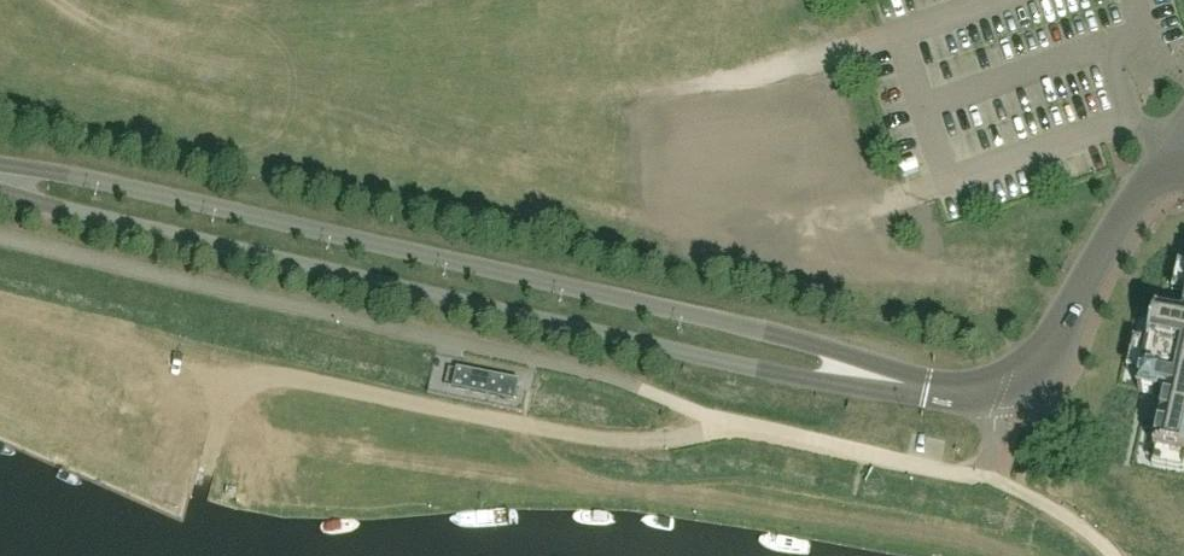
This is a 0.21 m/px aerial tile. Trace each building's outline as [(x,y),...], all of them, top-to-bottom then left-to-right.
[(880,83),(884,95),(903,88),(899,77),(880,83)] [(1157,312),(1157,314),(1149,348),(1151,349),(1146,373),(1143,372),(1139,391),(1139,392),(1159,397),(1159,394),(1168,396),(1155,452),(1183,459),(1183,319),(1157,312)] [(459,370),(455,389),(515,401),(519,382),(459,370)]
